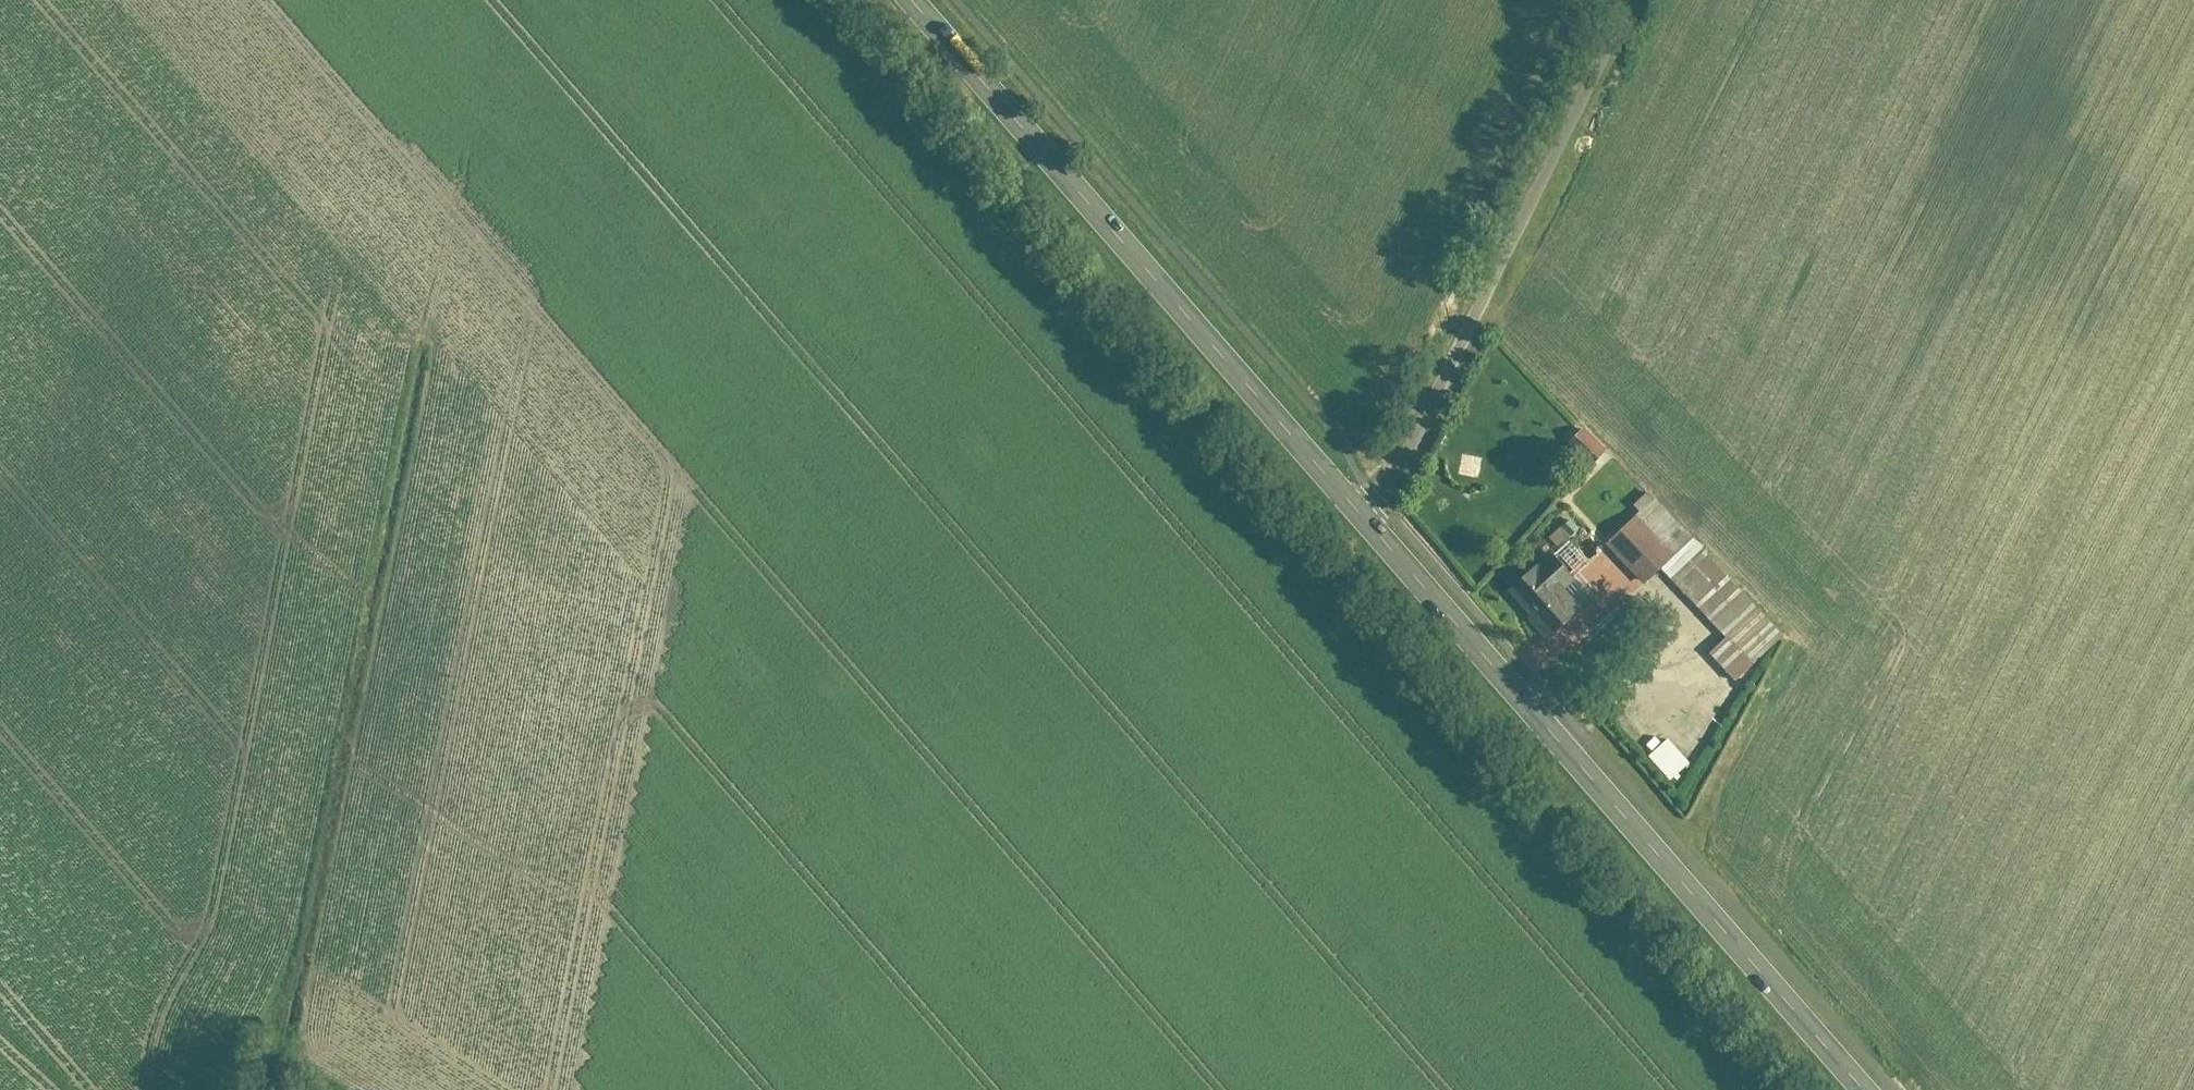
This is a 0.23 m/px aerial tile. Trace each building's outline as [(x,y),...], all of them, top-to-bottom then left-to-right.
[(1778,636),(1643,497),(1617,532),(1723,639),(1705,658),(1733,685),(1778,636)] [(1576,621),(1552,594),(1581,568),(1563,547),(1504,599),(1547,647),(1576,621)] [(1668,745),(1649,762),(1670,785),(1689,768),(1668,745)]
